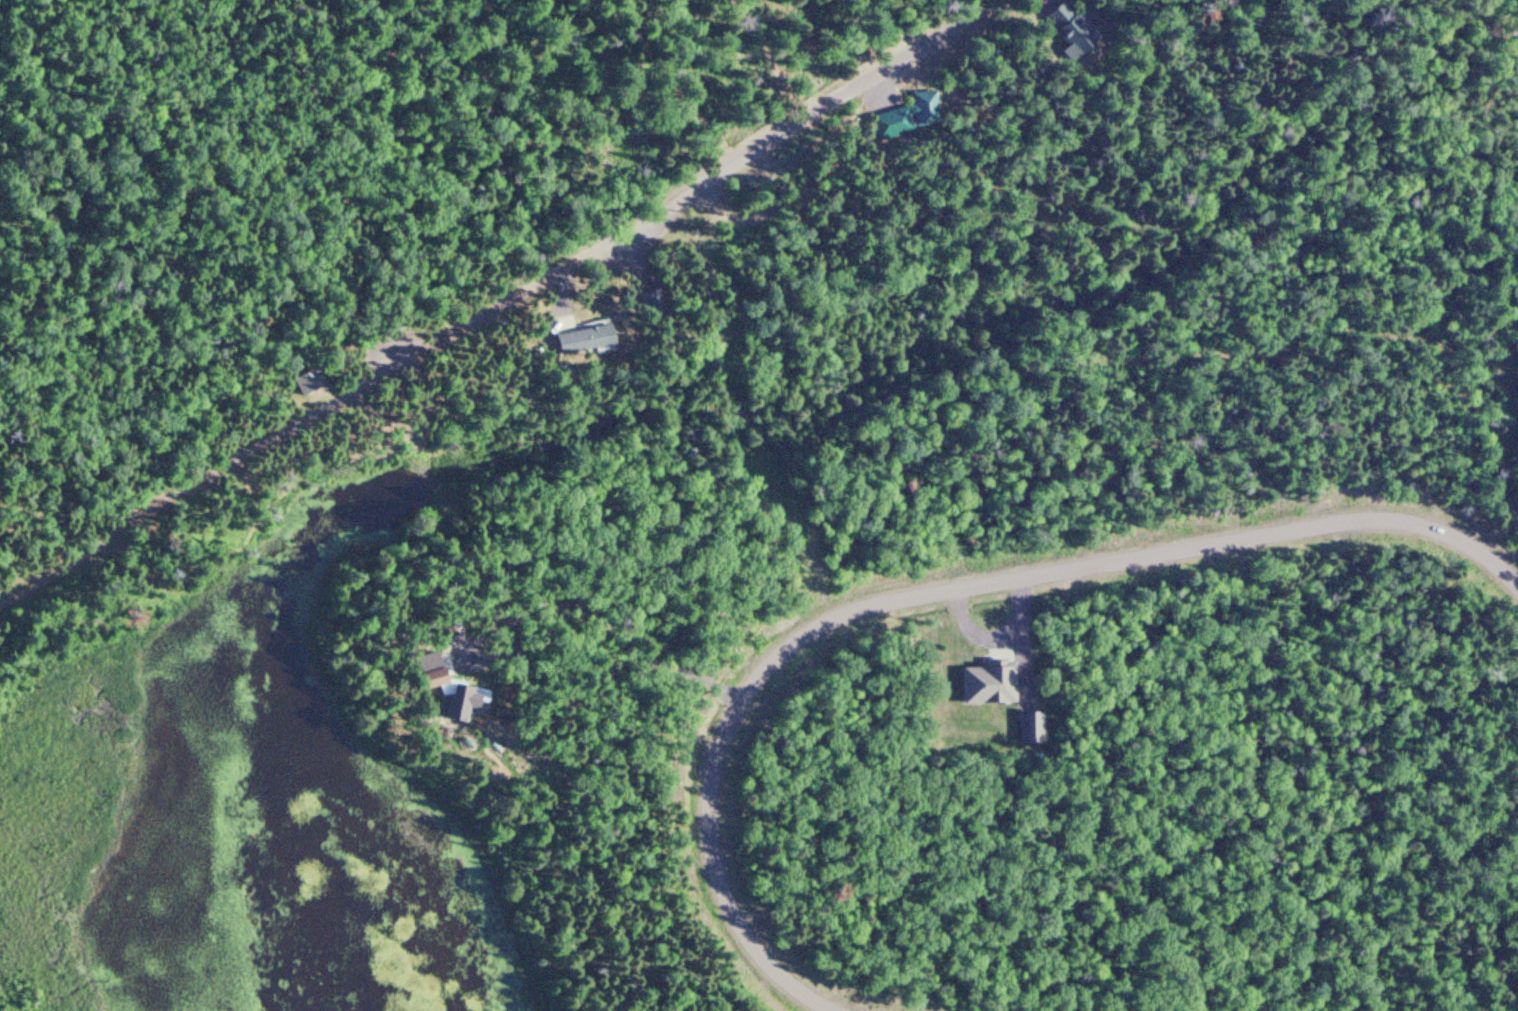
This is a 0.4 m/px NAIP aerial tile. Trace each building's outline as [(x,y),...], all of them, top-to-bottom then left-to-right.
[(1090,30),(1076,12),(1068,18),(1060,7),(1042,20),(1070,58),(1087,44),(1081,36),(1090,30)] [(910,94),(909,125),(933,126),(934,95),(910,94)] [(554,359),(609,344),(603,322),(548,337),(554,359)] [(963,668),(964,707),(1016,705),(1015,667),(963,668)] [(1030,745),(1044,745),(1044,716),(1030,716),(1030,745)]
